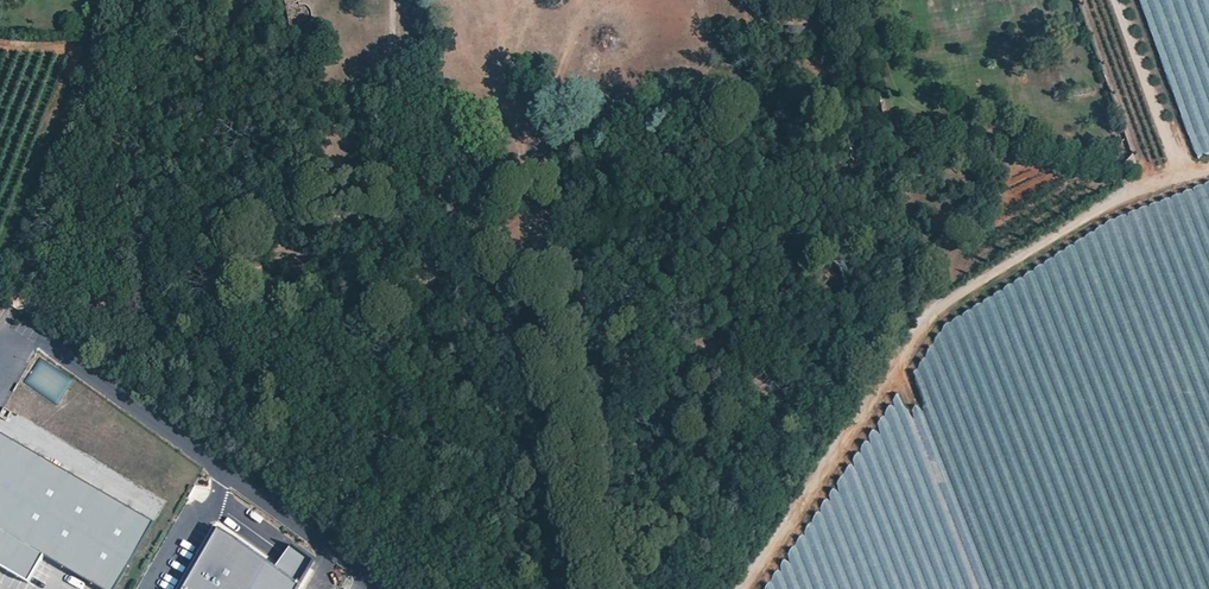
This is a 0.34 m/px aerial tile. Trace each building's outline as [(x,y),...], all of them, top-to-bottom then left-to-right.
[(1201,158),(1208,154),(1208,101),(1201,101),(1197,92),(1197,83),(1182,83),(1174,63),(1167,63),(1167,80),(1201,158)] [(1136,169),(1130,152),(1119,166),(1121,166),(1136,169)] [(1041,244),(1076,245),(1055,253),(1066,253),(1065,261),(1072,262),(1072,252),(1099,253),(1099,242),(1109,239),(1111,243),(1112,243),(1123,239),(1120,232),(1137,233),(1144,230),(1208,232),(1208,183),(1041,244)] [(26,582),(42,554),(102,588),(113,588),(152,522),(0,434),(0,567),(26,582)] [(217,529),(180,588),(294,588),(312,559),(288,545),(276,565),(217,529)]
